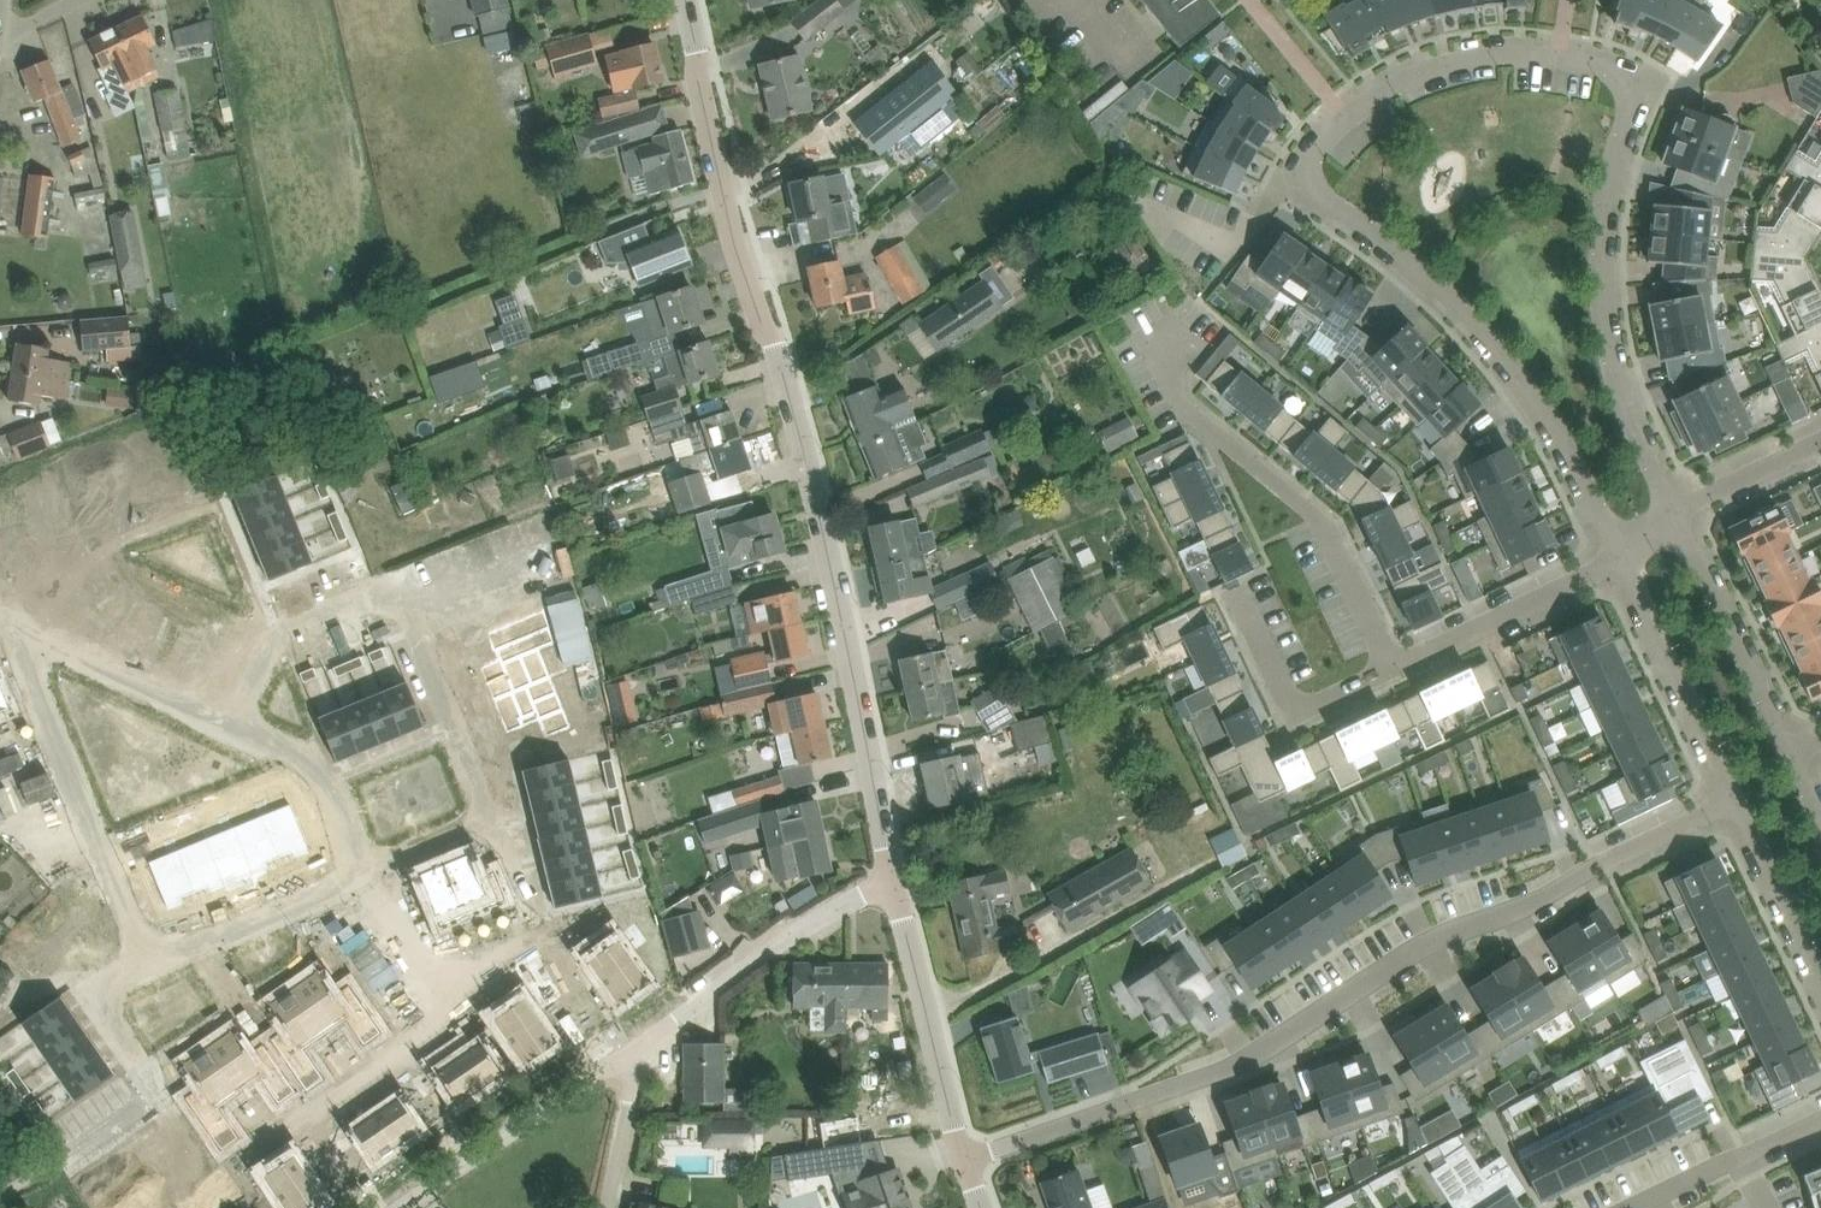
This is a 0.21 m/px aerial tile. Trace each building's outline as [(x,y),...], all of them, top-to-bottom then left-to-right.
[(476,17),(508,9),(506,0),(471,0),(476,17)] [(751,8),(775,3),(790,0),(749,0),(751,8)] [(805,40),(843,10),(848,17),(865,4),(863,0),(836,0),(835,1),(835,0),(821,0),(792,22),(805,40)] [(1157,23),(1185,0),(1139,0),(1157,23)] [(1157,23),(1179,49),(1218,16),(1205,0),(1185,0),(1157,23)] [(1341,5),(1342,5),(1366,45),(1366,44),(1387,34),(1371,0),(1338,0),(1341,5)] [(1387,34),(1410,24),(1401,0),(1371,0),(1387,34)] [(1428,0),(1401,0),(1410,24),(1433,16),(1428,0)] [(1455,0),(1428,0),(1433,16),(1457,11),(1455,0)] [(1480,0),(1455,0),(1457,11),(1481,7),(1480,0)] [(1505,5),(1505,9),(1521,9),(1524,9),(1524,0),(1504,0),(1505,5)] [(1642,0),(1611,0),(1609,9),(1617,12),(1613,24),(1629,30),(1642,0)] [(1670,0),(1642,0),(1629,30),(1627,35),(1637,40),(1641,31),(1654,36),(1670,0)] [(1705,1),(1703,0),(1670,0),(1654,36),(1675,48),(1678,50),(1699,12),(1705,1)] [(1330,28),(1323,33),(1338,51),(1345,47),(1352,58),(1354,56),(1368,48),(1366,44),(1366,45),(1342,5),(1341,5),(1323,17),(1330,28)] [(1697,62),(1722,27),(1699,12),(1678,50),(1697,62)] [(142,15),(116,28),(143,85),(159,77),(156,70),(157,70),(146,48),(156,44),(153,37),(142,15)] [(180,27),(185,44),(212,37),(207,20),(180,27)] [(1223,21),(1202,38),(1211,49),(1232,32),(1223,21)] [(116,28),(90,41),(100,62),(103,68),(99,70),(110,93),(124,86),(127,92),(143,85),(116,28)] [(610,28),(545,43),(547,50),(551,65),(552,67),(553,72),(554,75),(597,63),(597,62),(593,46),(613,41),(610,28)] [(513,31),(485,38),(488,54),(517,47),(513,31)] [(623,53),(606,57),(613,91),(616,90),(617,96),(612,97),(616,113),(639,108),(635,88),(662,82),(654,44),(623,51),(623,53)] [(865,55),(874,66),(887,56),(878,45),(865,55)] [(760,65),(773,119),(810,110),(797,56),(760,65)] [(21,70),(34,103),(46,98),(64,147),(81,141),(49,60),(21,70)] [(854,123),(879,155),(912,129),(955,95),(929,63),(854,123)] [(1818,71),(1786,78),(1792,103),(1816,118),(1820,109),(1820,74),(1818,71)] [(1221,94),(1220,94),(1225,98),(1225,97),(1273,132),(1273,131),(1282,120),(1284,118),(1274,110),(1279,104),(1262,86),(1257,93),(1235,76),(1221,94)] [(156,93),(170,161),(190,156),(176,89),(156,93)] [(1126,90),(1110,103),(1132,114),(1141,96),(1128,89),(1126,90)] [(955,95),(912,129),(925,145),(967,111),(955,95)] [(1225,98),(1209,121),(1256,150),(1263,139),(1271,145),(1278,136),(1278,135),(1273,131),(1273,132),(1225,97),(1225,98)] [(1675,116),(1669,133),(1674,135),(1724,153),(1723,156),(1726,157),(1741,162),(1741,160),(1745,150),(1728,144),(1734,128),(1734,127),(1734,126),(1734,125),(1734,124),(1734,123),(1734,122),(1734,121),(1733,121),(1733,120),(1733,119),(1732,119),(1732,118),(1731,117),(1730,117),(1730,116),(1729,116),(1728,115),(1727,115),(1726,114),(1725,114),(1724,114),(1723,114),(1722,114),(1722,115),(1721,115),(1720,115),(1719,115),(1719,116),(1718,116),(1717,117),(1716,118),(1715,119),(1715,120),(1714,121),(1712,120),(1683,109),(1680,118),(1675,116)] [(1086,123),(1085,124),(1101,144),(1112,123),(1102,110),(1086,123)] [(639,111),(574,132),(582,157),(647,137),(639,111)] [(967,112),(960,118),(967,127),(974,121),(967,112)] [(1256,150),(1209,121),(1195,146),(1244,172),(1256,150)] [(655,143),(622,151),(628,177),(644,173),(649,193),(667,189),(670,189),(693,183),(679,130),(656,135),(653,136),(655,143)] [(1669,133),(1663,150),(1667,152),(1663,164),(1689,173),(1683,190),(1709,196),(1723,156),(1724,153),(1674,135),(1669,133)] [(88,173),(93,188),(102,185),(90,146),(66,155),(74,177),(88,173)] [(1244,172),(1195,146),(1182,173),(1233,195),(1244,172)] [(1784,169),(1820,191),(1820,158),(1816,166),(1796,153),(1798,150),(1796,149),(1784,169)] [(1820,233),(1820,226),(1820,191),(1784,169),(1802,180),(1786,208),(1789,209),(1774,233),(1756,231),(1757,227),(1755,227),(1752,255),(1806,258),(1806,257),(1820,233)] [(943,174),(911,196),(921,210),(953,188),(943,174)] [(23,235),(35,236),(34,249),(46,250),(55,178),(31,175),(23,235)] [(856,234),(849,196),(848,196),(843,175),(822,179),(822,178),(790,184),(798,222),(812,219),(817,242),(856,234)] [(1652,205),(1650,234),(1707,239),(1711,198),(1711,197),(1709,196),(1683,190),(1670,187),(1669,189),(1673,190),(1672,207),(1652,205)] [(102,188),(73,194),(75,204),(104,198),(102,188)] [(574,204),(565,207),(570,227),(580,225),(574,204)] [(143,267),(132,212),(111,216),(121,271),(143,267)] [(643,224),(597,242),(606,264),(617,263),(630,262),(640,287),(651,283),(694,266),(678,227),(649,238),(643,224)] [(1278,290),(1304,251),(1305,252),(1306,251),(1282,234),(1261,264),(1248,255),(1231,280),(1245,290),(1249,284),(1272,300),(1278,291),(1278,290)] [(1716,280),(1718,257),(1706,256),(1707,239),(1650,234),(1649,240),(1642,239),(1640,259),(1647,259),(1647,262),(1666,264),(1671,264),(1669,283),(1712,280),(1716,280)] [(1113,253),(1127,274),(1149,259),(1135,238),(1113,253)] [(874,256),(900,302),(930,285),(904,239),(874,256)] [(961,247),(953,252),(963,268),(971,263),(961,247)] [(983,264),(990,274),(1009,260),(1002,251),(983,264)] [(1299,305),(1326,266),(1305,252),(1304,251),(1278,290),(1278,291),(1298,304),(1299,305)] [(1808,264),(1806,259),(1805,259),(1806,258),(1752,255),(1749,284),(1751,284),(1751,280),(1773,283),(1784,305),(1781,307),(1794,335),(1774,345),(1775,345),(1820,323),(1820,299),(1817,292),(1820,290),(1808,264)] [(117,270),(115,259),(88,264),(90,274),(117,270)] [(808,269),(816,306),(846,300),(848,313),(875,307),(871,289),(869,289),(866,275),(842,280),(839,263),(808,269)] [(1318,324),(1348,281),(1347,280),(1326,266),(1299,305),(1298,304),(1295,309),(1317,324),(1318,324)] [(915,323),(935,352),(1002,307),(982,278),(915,323)] [(1367,336),(1352,325),(1372,296),(1348,279),(1347,280),(1348,281),(1318,324),(1317,324),(1314,329),(1337,344),(1333,350),(1347,359),(1367,336)] [(1712,321),(1707,297),(1712,296),(1712,280),(1669,283),(1662,283),(1665,299),(1657,301),(1658,303),(1649,305),(1655,333),(1718,321),(1718,320),(1712,321)] [(641,303),(647,320),(653,339),(670,333),(670,334),(680,330),(703,323),(691,287),(641,303)] [(59,297),(57,302),(59,308),(65,310),(71,307),(73,301),(70,296),(64,294),(59,297)] [(79,320),(82,351),(130,347),(127,316),(79,320)] [(523,318),(499,326),(507,349),(531,340),(523,318)] [(1718,321),(1655,333),(1660,361),(1666,360),(1667,363),(1675,361),(1678,377),(1671,379),(1671,380),(1725,361),(1723,348),(1717,349),(1712,323),(1718,322),(1718,321)] [(1775,345),(1785,366),(1786,365),(1784,361),(1806,351),(1817,374),(1814,376),(1820,391),(1820,323),(1775,345)] [(1381,387),(1424,347),(1425,348),(1426,347),(1406,325),(1379,350),(1367,336),(1347,359),(1357,372),(1362,367),(1381,387)] [(1273,343),(1261,333),(1253,342),(1265,352),(1273,343)] [(501,334),(489,338),(494,351),(505,347),(501,334)] [(1240,342),(1229,334),(1223,342),(1233,351),(1240,342)] [(586,358),(593,378),(654,359),(648,339),(586,358)] [(641,398),(648,419),(682,409),(675,388),(719,374),(708,342),(663,356),(669,375),(654,380),(657,392),(641,398)] [(1233,351),(1223,342),(1216,350),(1226,359),(1233,351)] [(17,343),(13,372),(68,380),(71,362),(47,359),(49,348),(17,343)] [(1285,353),(1273,343),(1265,352),(1277,363),(1285,353)] [(1399,406),(1442,366),(1425,348),(1424,347),(1381,387),(1399,406)] [(1226,359),(1216,350),(1209,358),(1219,367),(1224,361),(1226,359)] [(1219,367),(1209,358),(1203,366),(1213,375),(1219,367)] [(1261,391),(1224,361),(1219,367),(1213,375),(1205,384),(1242,414),(1261,391)] [(1671,413),(1679,430),(1738,401),(1726,377),(1732,374),(1726,363),(1728,362),(1727,361),(1671,380),(1671,382),(1678,380),(1685,395),(1673,401),(1678,410),(1671,413)] [(472,362),(430,378),(439,402),(481,387),(472,362)] [(1205,384),(1213,375),(1203,366),(1195,375),(1205,384)] [(1425,418),(1459,386),(1459,385),(1442,366),(1399,406),(1417,426),(1425,418)] [(68,380),(13,372),(8,400),(40,405),(41,395),(66,399),(68,380)] [(549,376),(535,380),(538,390),(552,386),(549,376)] [(1802,403),(1790,377),(1773,385),(1785,411),(1802,403)] [(916,420),(902,384),(879,393),(876,385),(842,399),(861,446),(895,433),(894,429),(911,423),(916,420)] [(1453,430),(1480,406),(1460,384),(1459,385),(1459,386),(1425,418),(1443,437),(1429,450),(1441,462),(1467,444),(1453,430)] [(106,405),(133,408),(136,391),(108,387),(106,405)] [(1297,421),(1261,391),(1242,414),(1278,444),(1297,421)] [(1750,428),(1738,402),(1679,430),(1687,446),(1693,443),(1698,453),(1713,446),(1716,452),(1746,438),(1743,431),(1750,428)] [(687,438),(693,455),(740,440),(731,410),(687,425),(682,409),(648,419),(653,436),(669,431),(673,443),(687,438)] [(1333,451),(1348,433),(1329,417),(1314,436),(1297,421),(1278,444),(1314,474),(1333,451)] [(1375,428),(1363,418),(1355,427),(1367,437),(1375,428)] [(115,419),(106,422),(111,436),(120,432),(115,419)] [(1128,419),(1097,435),(1107,454),(1138,438),(1128,419)] [(895,433),(861,446),(874,479),(925,459),(921,447),(926,445),(917,421),(916,421),(911,423),(894,429),(895,433)] [(7,435),(17,458),(50,445),(41,422),(7,435)] [(334,439),(329,425),(316,430),(320,444),(334,439)] [(1387,438),(1375,428),(1367,437),(1379,447),(1387,438)] [(628,442),(624,429),(608,434),(612,447),(628,442)] [(942,449),(944,453),(950,468),(990,452),(982,433),(942,449)] [(1190,442),(1186,434),(1185,433),(1185,434),(1170,441),(1174,450),(1190,442)] [(93,434),(84,438),(89,451),(98,448),(93,434)] [(710,503),(705,485),(750,470),(740,440),(693,455),(693,456),(680,461),(685,477),(667,483),(678,514),(710,503)] [(1164,454),(1174,450),(1170,441),(1154,449),(1158,457),(1164,454)] [(1210,485),(1190,442),(1174,450),(1164,454),(1174,476),(1153,486),(1163,508),(1210,485)] [(1476,493),(1519,473),(1519,474),(1520,473),(1508,447),(1475,462),(1467,444),(1441,462),(1448,477),(1454,474),(1466,499),(1477,494),(1476,493)] [(39,450),(24,455),(30,471),(57,461),(51,445),(50,445),(39,450)] [(1158,457),(1154,449),(1138,456),(1142,465),(1158,457)] [(1368,480),(1333,451),(1314,474),(1350,503),(1368,481),(1368,480)] [(907,490),(914,506),(1001,469),(994,453),(983,458),(982,457),(907,490)] [(322,457),(313,460),(319,474),(328,470),(322,457)] [(1005,469),(1024,502),(1035,496),(1015,463),(1005,469)] [(59,466),(46,471),(49,480),(63,475),(59,466)] [(1385,483),(1391,476),(1380,466),(1374,473),(1385,483)] [(135,469),(110,478),(128,523),(152,513),(135,469)] [(1385,483),(1374,473),(1368,480),(1368,481),(1379,490),(1385,483)] [(1519,474),(1519,473),(1476,493),(1477,494),(1487,516),(1487,517),(1530,497),(1519,474)] [(63,475),(49,480),(53,489),(66,484),(63,475)] [(277,477),(234,494),(243,517),(286,499),(277,477)] [(110,478),(90,487),(107,531),(128,523),(110,478)] [(435,479),(421,485),(426,496),(440,490),(435,479)] [(1389,510),(1379,490),(1368,481),(1350,503),(1355,508),(1373,544),(1407,528),(1408,529),(1422,522),(1411,500),(1389,510)] [(324,482),(315,486),(321,499),(330,496),(324,482)] [(1230,527),(1210,485),(1163,508),(1173,529),(1195,518),(1205,539),(1230,527)] [(463,490),(458,497),(469,503),(473,495),(463,490)] [(1488,546),(1541,520),(1541,519),(1530,497),(1487,517),(1487,516),(1476,521),(1488,546)] [(286,499),(243,517),(252,538),(295,521),(286,499)] [(716,511),(716,512),(718,512),(730,556),(749,551),(752,560),(784,551),(773,514),(755,519),(751,503),(752,502),(752,501),(716,511)] [(75,505),(61,511),(65,520),(78,514),(75,505)] [(1729,529),(1741,554),(1788,532),(1776,506),(1771,509),(1767,507),(1758,512),(1757,515),(1729,529)] [(336,511),(327,515),(333,529),(342,525),(336,511)] [(78,514),(65,520),(69,529),(82,523),(78,514)] [(877,565),(924,555),(916,518),(898,522),(869,528),(877,565)] [(1501,571),(1555,545),(1542,519),(1541,519),(1541,520),(1488,546),(1501,571)] [(295,521),(252,538),(260,560),(304,542),(295,521)] [(1450,535),(1444,521),(1433,526),(1439,540),(1450,535)] [(342,525),(333,529),(338,542),(347,538),(342,525)] [(1251,570),(1230,527),(1205,539),(1225,582),(1251,570)] [(1419,573),(1405,544),(1413,540),(1408,529),(1407,528),(1373,544),(1393,587),(1420,574),(1419,573)] [(1748,568),(1753,578),(1797,557),(1786,534),(1789,532),(1788,532),(1741,554),(1742,555),(1744,554),(1749,564),(1748,568)] [(1457,549),(1450,535),(1439,540),(1446,554),(1457,549)] [(304,542),(260,560),(270,582),(313,565),(304,542)] [(932,591),(928,576),(924,555),(877,565),(885,602),(909,597),(914,596),(914,595),(932,591)] [(1008,577),(1007,578),(1034,632),(1035,632),(1040,629),(1057,620),(1058,620),(1078,609),(1052,557),(1051,556),(1039,562),(1028,567),(1008,577)] [(1764,602),(1765,603),(1812,580),(1811,579),(1808,580),(1797,557),(1753,578),(1758,588),(1762,590),(1767,600),(1764,602)] [(1024,558),(1003,568),(1008,577),(1028,567),(1024,558)] [(1469,573),(1462,558),(1451,564),(1458,578),(1469,573)] [(1167,559),(1158,563),(1163,573),(1172,569),(1167,559)] [(998,581),(988,561),(943,581),(953,602),(975,591),(998,581)] [(1430,595),(1451,584),(1441,563),(1419,573),(1420,574),(1393,587),(1413,630),(1440,617),(1430,595)] [(670,605),(690,599),(732,585),(726,566),(664,585),(670,605)] [(1201,579),(1193,583),(1199,595),(1207,591),(1201,579)] [(1776,627),(1820,606),(1820,600),(1812,580),(1765,603),(1776,627)] [(1001,588),(998,581),(975,591),(979,599),(1001,588)] [(732,585),(690,599),(695,614),(737,601),(732,585)] [(769,630),(800,623),(793,591),(744,602),(751,634),(769,630)] [(576,599),(548,607),(564,666),(592,658),(576,599)] [(1222,648),(1201,605),(1153,629),(1164,650),(1185,640),(1195,661),(1222,648)] [(1788,651),(1820,635),(1820,607),(1820,606),(1776,627),(1777,628),(1779,626),(1784,637),(1783,641),(1788,651)] [(500,657),(477,667),(491,700),(550,676),(540,650),(555,643),(549,628),(551,628),(543,608),(487,632),(495,651),(497,650),(500,657)] [(1612,640),(1600,615),(1558,635),(1570,659),(1610,640),(1610,641),(1612,640)] [(1057,620),(1040,629),(1054,656),(1070,650),(1058,620),(1057,620)] [(730,661),(736,691),(771,683),(767,664),(807,655),(800,623),(769,630),(774,653),(765,655),(764,653),(730,661)] [(1799,675),(1820,665),(1820,635),(1788,651),(1793,661),(1797,663),(1802,673),(1799,675)] [(731,639),(733,650),(749,647),(747,636),(731,639)] [(1621,664),(1610,641),(1610,640),(1570,659),(1581,683),(1621,664)] [(381,648),(368,654),(372,663),(385,657),(381,648)] [(1242,691),(1222,648),(1195,661),(1216,703),(1242,691)] [(899,660),(906,690),(953,680),(946,650),(931,653),(931,652),(899,660)] [(1496,656),(1495,657),(1510,688),(1521,683),(1525,681),(1510,650),(1505,653),(1496,656)] [(360,657),(346,662),(350,671),(364,666),(360,657)] [(1457,708),(1479,698),(1489,719),(1510,709),(1487,661),(1444,682),(1457,708)] [(346,662),(333,668),(337,677),(350,671),(346,662)] [(1096,677),(1090,662),(1079,666),(1084,681),(1096,677)] [(1593,706),(1633,687),(1621,664),(1581,683),(1593,706)] [(1799,675),(1812,701),(1820,696),(1820,665),(1799,675)] [(313,668),(299,673),(303,682),(317,677),(313,668)] [(550,676),(491,700),(505,734),(538,720),(546,738),(572,727),(550,676)] [(637,720),(627,680),(607,685),(617,725),(637,720)] [(953,680),(906,690),(913,721),(945,714),(944,713),(959,710),(953,680)] [(1457,708),(1444,682),(1402,702),(1414,729),(1457,708)] [(768,703),(776,737),(823,726),(816,692),(802,696),(800,689),(783,692),(785,699),(776,702),(771,683),(736,691),(720,695),(724,713),(768,703)] [(1528,698),(1521,683),(1510,688),(1517,703),(1528,698)] [(405,684),(382,693),(400,736),(423,727),(405,684)] [(11,709),(10,708),(9,708),(0,685),(0,714),(11,709)] [(995,685),(969,701),(987,731),(1010,725),(1010,724),(1018,722),(995,685)] [(1644,711),(1633,687),(1593,706),(1604,730),(1644,711)] [(1262,733),(1242,691),(1216,703),(1236,745),(1262,733)] [(382,693),(361,702),(379,745),(400,736),(382,693)] [(361,702),(339,710),(357,754),(379,745),(361,702)] [(1372,749),(1414,729),(1402,702),(1360,722),(1372,749)] [(699,707),(703,723),(724,718),(720,703),(699,707)] [(339,710),(317,720),(334,763),(357,754),(339,710)] [(1655,734),(1644,711),(1604,730),(1615,754),(1655,734)] [(1547,728),(1541,714),(1530,719),(1537,733),(1547,728)] [(1018,722),(1010,724),(1010,725),(1017,752),(1034,747),(1052,742),(1044,715),(1018,723),(1018,722)] [(1351,759),(1372,749),(1360,722),(1317,742),(1330,769),(1329,769),(1340,791),(1362,781),(1351,759)] [(823,726),(776,737),(783,769),(831,758),(823,726)] [(623,742),(638,739),(635,728),(621,731),(623,742)] [(1554,742),(1547,728),(1537,733),(1543,748),(1554,742)] [(1288,789),(1275,762),(1276,762),(1262,733),(1236,745),(1209,758),(1217,777),(1240,766),(1258,803),(1260,802),(1276,795),(1288,789)] [(1666,757),(1655,734),(1615,754),(1626,776),(1627,777),(1667,758),(1666,757)] [(1475,749),(1469,738),(1455,745),(1460,756),(1475,749)] [(1330,769),(1317,742),(1276,762),(1275,762),(1288,789),(1329,769),(1330,769)] [(1430,757),(1435,768),(1450,762),(1444,751),(1430,757)] [(946,759),(922,764),(932,807),(955,802),(967,799),(966,796),(962,777),(982,772),(983,772),(979,753),(958,758),(958,757),(946,759)] [(1626,821),(1648,811),(1643,799),(1680,782),(1667,756),(1666,757),(1667,758),(1627,777),(1626,776),(1615,781),(1616,782),(1627,806),(1621,809),(1626,821)] [(1435,768),(1430,757),(1416,764),(1421,775),(1435,768)] [(568,759),(523,770),(529,794),(574,783),(568,759)] [(611,759),(602,761),(605,775),(614,773),(611,759)] [(1570,775),(1563,761),(1552,766),(1559,780),(1570,775)] [(1047,771),(1052,786),(1064,783),(1060,768),(1047,771)] [(614,773),(605,775),(608,790),(618,788),(614,773)] [(713,814),(737,806),(757,800),(757,802),(760,801),(759,799),(784,791),(779,775),(732,790),(708,798),(713,814)] [(1577,789),(1570,775),(1559,780),(1566,794),(1577,789)] [(1547,839),(1538,812),(1555,807),(1542,778),(1527,783),(1530,794),(1506,803),(1521,848),(1547,839)] [(574,783),(529,794),(534,817),(579,806),(574,783)] [(1272,807),(1280,803),(1276,795),(1260,802),(1264,811),(1272,807)] [(761,814),(769,847),(822,835),(815,800),(783,807),(784,809),(761,814)] [(1244,809),(1240,800),(1231,805),(1237,817),(1246,813),(1244,809)] [(169,856),(148,864),(168,913),(226,890),(228,894),(245,887),(247,893),(258,888),(254,878),(311,855),(291,806),(271,814),(266,802),(255,806),(260,818),(234,829),(228,815),(217,820),(220,827),(214,830),(213,827),(202,831),(206,840),(180,851),(175,839),(164,843),(169,856)] [(1256,814),(1264,811),(1260,802),(1258,803),(1244,809),(1246,813),(1237,817),(1239,822),(1248,818),(1256,814)] [(1287,817),(1280,803),(1272,807),(1279,821),(1287,817)] [(1479,812),(1494,857),(1521,848),(1506,803),(1479,812)] [(621,804),(612,807),(615,821),(624,819),(621,804)] [(579,806),(534,817),(539,838),(585,827),(579,806)] [(737,806),(713,814),(698,819),(706,844),(745,831),(737,806)] [(1279,821),(1272,807),(1264,811),(1270,824),(1279,821)] [(1270,824),(1264,811),(1256,814),(1262,828),(1270,824)] [(1453,821),(1468,866),(1494,857),(1479,812),(1453,821)] [(1262,828),(1256,814),(1248,818),(1254,832),(1262,828)] [(1254,832),(1248,818),(1239,822),(1246,836),(1254,832)] [(624,819),(615,821),(618,835),(627,833),(624,819)] [(1426,829),(1441,875),(1468,866),(1453,821),(1426,829)] [(1300,833),(1295,822),(1280,829),(1286,840),(1300,833)] [(539,838),(538,838),(544,862),(590,851),(585,827),(539,838)] [(1389,863),(1406,857),(1415,884),(1441,875),(1426,829),(1402,838),(1398,827),(1375,834),(1389,863)] [(1233,828),(1209,839),(1224,870),(1247,856),(1233,828)] [(1286,840),(1280,829),(1266,836),(1271,846),(1286,840)] [(1389,863),(1375,834),(1356,847),(1362,857),(1340,871),(1366,911),(1390,896),(1374,872),(1389,863)] [(822,835),(769,847),(776,881),(798,876),(799,877),(830,870),(822,835)] [(632,849),(622,852),(626,866),(636,863),(632,849)] [(1685,872),(1704,863),(1697,849),(1678,858),(1685,872)] [(590,851),(544,862),(549,884),(596,873),(590,851)] [(731,855),(734,869),(751,865),(748,851),(731,855)] [(468,854),(443,864),(465,916),(504,900),(493,872),(478,878),(468,854)] [(1052,904),(1066,930),(1150,883),(1136,857),(1052,904)] [(1686,902),(1726,883),(1728,883),(1716,857),(1704,863),(1685,872),(1664,882),(1676,908),(1687,903),(1686,902)] [(636,863),(626,866),(631,879),(640,877),(636,863)] [(1259,873),(1253,863),(1240,871),(1246,881),(1259,873)] [(428,898),(401,909),(420,934),(465,916),(443,864),(418,874),(428,898)] [(1020,939),(1017,925),(996,930),(988,895),(1009,891),(1005,871),(984,876),(983,874),(948,882),(965,959),(1001,951),(999,944),(1020,939)] [(1246,881),(1240,871),(1226,878),(1232,889),(1246,881)] [(1317,887),(1343,926),(1366,911),(1340,871),(1317,887)] [(596,873),(549,884),(555,908),(602,897),(596,873)] [(714,888),(710,891),(717,903),(722,901),(724,904),(743,892),(732,875),(713,887),(714,888)] [(1737,906),(1726,883),(1686,902),(1687,903),(1697,925),(1737,906)] [(1343,926),(1317,887),(1293,902),(1320,942),(1343,926)] [(1168,901),(1154,910),(1157,914),(1171,936),(1185,927),(1171,906),(1168,901)] [(1320,942),(1293,902),(1270,917),(1297,957),(1320,942)] [(1749,929),(1737,906),(1697,925),(1709,949),(1749,929)] [(1593,910),(1575,920),(1578,925),(1574,927),(1606,980),(1609,984),(1648,960),(1632,933),(1618,942),(1600,912),(1595,914),(1593,910)] [(663,921),(673,957),(704,948),(694,913),(663,921)] [(1247,932),(1273,972),(1297,957),(1270,917),(1247,932)] [(611,931),(581,952),(588,962),(587,962),(589,964),(589,963),(617,1003),(618,1005),(648,984),(627,955),(648,940),(634,921),(614,936),(611,931)] [(1570,1008),(1583,1000),(1580,996),(1606,980),(1574,927),(1571,930),(1568,925),(1551,936),(1553,940),(1548,943),(1566,973),(1554,981),(1570,1008)] [(1661,943),(1654,929),(1643,934),(1650,948),(1661,943)] [(1720,972),(1760,953),(1749,929),(1709,949),(1720,972)] [(1273,972),(1247,932),(1225,946),(1219,937),(1205,947),(1222,973),(1235,964),(1250,988),(1273,972)] [(487,939),(476,947),(482,956),(494,948),(487,939)] [(1668,957),(1661,943),(1650,948),(1657,962),(1668,957)] [(476,947),(465,954),(471,963),(482,956),(476,947)] [(519,996),(490,1015),(524,1064),(553,1043),(534,1015),(562,996),(536,950),(503,972),(519,996)] [(1185,953),(1161,968),(1131,988),(1162,1035),(1170,1029),(1172,1031),(1176,1027),(1175,1026),(1187,1018),(1200,1009),(1193,999),(1208,988),(1185,953)] [(1731,996),(1771,976),(1760,953),(1720,972),(1731,996)] [(1496,975),(1531,1032),(1570,1008),(1554,981),(1541,989),(1523,959),(1512,965),(1510,962),(1494,972),(1496,975)] [(845,1007),(845,964),(793,964),(793,1007),(823,1007),(823,1030),(823,1032),(846,1032),(846,1007),(845,1007)] [(888,1007),(888,965),(845,964),(845,1007),(846,1007),(888,1007)] [(315,973),(293,988),(325,1035),(346,1020),(363,1045),(381,1033),(348,985),(333,996),(316,971),(314,972),(315,973)] [(1494,1054),(1531,1032),(1496,975),(1471,990),(1489,1020),(1478,1027),(1494,1054)] [(1743,1019),(1782,1000),(1771,976),(1731,996),(1743,1019)] [(1677,993),(1670,978),(1659,984),(1664,994),(1666,998),(1677,993)] [(1603,982),(1583,998),(1590,1006),(1609,991),(1603,982)] [(270,1003),(269,1004),(285,1028),(270,1039),(306,1092),(324,1079),(304,1049),(325,1035),(293,988),(271,1003),(270,1003)] [(1684,1007),(1677,993),(1666,998),(1671,1009),(1673,1012),(1684,1007)] [(1664,994),(1650,1002),(1659,1016),(1671,1009),(1666,998),(1664,994)] [(59,995),(20,1022),(34,1042),(73,1016),(59,995)] [(1794,1023),(1782,1000),(1743,1019),(1754,1043),(1794,1023)] [(1422,1016),(1424,1019),(1420,1022),(1429,1037),(1455,1078),(1494,1054),(1478,1027),(1464,1036),(1446,1006),(1440,1009),(1438,1006),(1422,1016)] [(1672,1015),(1656,1023),(1663,1035),(1678,1026),(1672,1015)] [(73,1016),(34,1042),(47,1061),(86,1035),(73,1016)] [(1047,1083),(1107,1064),(1106,1060),(1118,1056),(1110,1031),(1098,1035),(1097,1032),(1076,1039),(1028,1054),(1016,1016),(980,1028),(997,1083),(1004,1081),(1004,1080),(1027,1073),(1027,1074),(1034,1072),(1031,1062),(1040,1059),(1047,1083)] [(1420,1022),(1394,1038),(1412,1067),(1399,1075),(1416,1102),(1455,1078),(1429,1037),(1420,1022)] [(1699,1022),(1688,1027),(1695,1042),(1706,1036),(1699,1022)] [(1805,1046),(1794,1023),(1754,1043),(1765,1065),(1765,1066),(1805,1047),(1805,1046)] [(229,1032),(207,1047),(239,1094),(260,1079),(278,1104),(296,1092),(263,1044),(247,1055),(230,1030),(229,1031),(229,1032)] [(86,1035),(47,1061),(60,1080),(99,1054),(86,1035)] [(1706,1036),(1695,1042),(1702,1056),(1713,1051),(1706,1036)] [(1684,1039),(1640,1061),(1651,1084),(1675,1132),(1706,1116),(1700,1103),(1711,1097),(1712,1097),(1713,1097),(1684,1039)] [(723,1086),(722,1043),(683,1043),(684,1103),(723,1102),(723,1086)] [(460,1044),(409,1079),(423,1099),(444,1084),(458,1104),(460,1103),(459,1103),(500,1075),(500,1076),(502,1074),(481,1044),(479,1045),(467,1054),(460,1044)] [(1794,1082),(1818,1071),(1806,1045),(1805,1046),(1805,1047),(1765,1066),(1765,1065),(1754,1070),(1773,1109),(1801,1096),(1794,1082)] [(185,1061),(183,1063),(200,1087),(185,1098),(221,1150),(239,1138),(218,1108),(239,1094),(207,1047),(185,1062),(185,1061)] [(1621,1047),(1608,1053),(1613,1061),(1625,1054),(1621,1047)] [(1608,1053),(1596,1060),(1600,1068),(1613,1061),(1608,1053)] [(99,1054),(60,1080),(74,1100),(113,1074),(99,1054)] [(1339,1064),(1344,1081),(1360,1127),(1404,1112),(1394,1082),(1379,1088),(1367,1055),(1339,1064)] [(1319,1142),(1360,1127),(1344,1081),(1339,1064),(1337,1065),(1335,1061),(1318,1067),(1320,1071),(1310,1074),(1322,1107),(1309,1112),(1319,1142)] [(14,1068),(6,1074),(14,1086),(22,1080),(14,1068)] [(1721,1069),(1711,1074),(1717,1088),(1728,1083),(1721,1069)] [(1577,1070),(1564,1077),(1568,1085),(1581,1078),(1577,1070)] [(1564,1077),(1551,1084),(1556,1092),(1568,1085),(1564,1077)] [(22,1080),(14,1086),(23,1098),(31,1092),(22,1080)] [(1492,1102),(1513,1092),(1507,1080),(1486,1090),(1492,1102)] [(1282,1084),(1270,1088),(1268,1085),(1251,1091),(1252,1094),(1274,1157),(1319,1142),(1309,1112),(1293,1117),(1282,1084)] [(1651,1084),(1629,1095),(1653,1143),(1675,1132),(1651,1084)] [(753,1109),(753,1086),(738,1086),(738,1110),(753,1109)] [(1252,1094),(1225,1104),(1236,1137),(1222,1142),(1225,1153),(1232,1172),(1274,1157),(1252,1094)] [(1533,1094),(1520,1101),(1524,1109),(1537,1102),(1533,1094)] [(1629,1095),(1607,1106),(1630,1154),(1653,1143),(1629,1095)] [(36,1099),(28,1105),(36,1117),(44,1111),(36,1099)] [(357,1114),(327,1135),(340,1155),(361,1141),(375,1160),(418,1130),(398,1101),(364,1124),(357,1114)] [(1520,1101),(1507,1108),(1512,1116),(1524,1109),(1520,1101)] [(1607,1106),(1584,1117),(1608,1165),(1630,1154),(1607,1106)] [(1412,1114),(1403,1117),(1408,1130),(1409,1155),(1428,1145),(1418,1128),(1412,1114)] [(1584,1117),(1562,1128),(1586,1176),(1608,1165),(1584,1117)] [(1435,1118),(1418,1128),(1428,1145),(1444,1135),(1435,1118)] [(704,1122),(704,1145),(718,1145),(731,1145),(731,1152),(752,1152),(752,1134),(763,1134),(763,1121),(704,1122)] [(1222,1197),(1239,1191),(1232,1172),(1225,1153),(1210,1158),(1198,1124),(1160,1137),(1177,1187),(1203,1178),(1222,1197)] [(1562,1128),(1539,1139),(1563,1187),(1586,1176),(1562,1128)] [(260,1172),(285,1207),(313,1207),(320,1203),(323,1200),(304,1171),(325,1157),(312,1137),(290,1152),(260,1172)] [(1437,1146),(1445,1157),(1445,1158),(1447,1162),(1478,1207),(1519,1207),(1513,1199),(1524,1192),(1525,1191),(1508,1165),(1487,1179),(1480,1169),(1464,1145),(1460,1147),(1453,1137),(1437,1146)] [(1539,1139),(1516,1151),(1540,1199),(1563,1187),(1539,1139)] [(786,1154),(789,1179),(790,1181),(833,1174),(844,1207),(909,1207),(906,1199),(907,1198),(906,1197),(905,1198),(903,1192),(905,1192),(904,1191),(903,1191),(902,1186),(903,1186),(902,1185),(901,1185),(899,1180),(900,1180),(900,1179),(899,1179),(896,1170),(890,1172),(873,1178),(861,1142),(786,1154)] [(1147,1142),(1132,1147),(1150,1203),(1156,1201),(1165,1198),(1147,1142)] [(1437,1146),(1424,1153),(1428,1161),(1441,1154),(1437,1146)] [(1322,1160),(1311,1164),(1315,1178),(1326,1174),(1322,1160)] [(1430,1173),(1453,1207),(1478,1207),(1447,1162),(1430,1173)] [(1801,1176),(1809,1196),(1817,1193),(1820,1207),(1820,1168),(1801,1176)] [(1078,1169),(1060,1175),(1058,1170),(1043,1175),(1045,1181),(1040,1183),(1049,1207),(1091,1207),(1078,1169)] [(1394,1169),(1381,1176),(1386,1184),(1398,1177),(1394,1169)] [(1381,1176),(1369,1183),(1373,1191),(1386,1184),(1381,1176)] [(1350,1193),(1337,1200),(1341,1207),(1354,1201),(1350,1193)]
